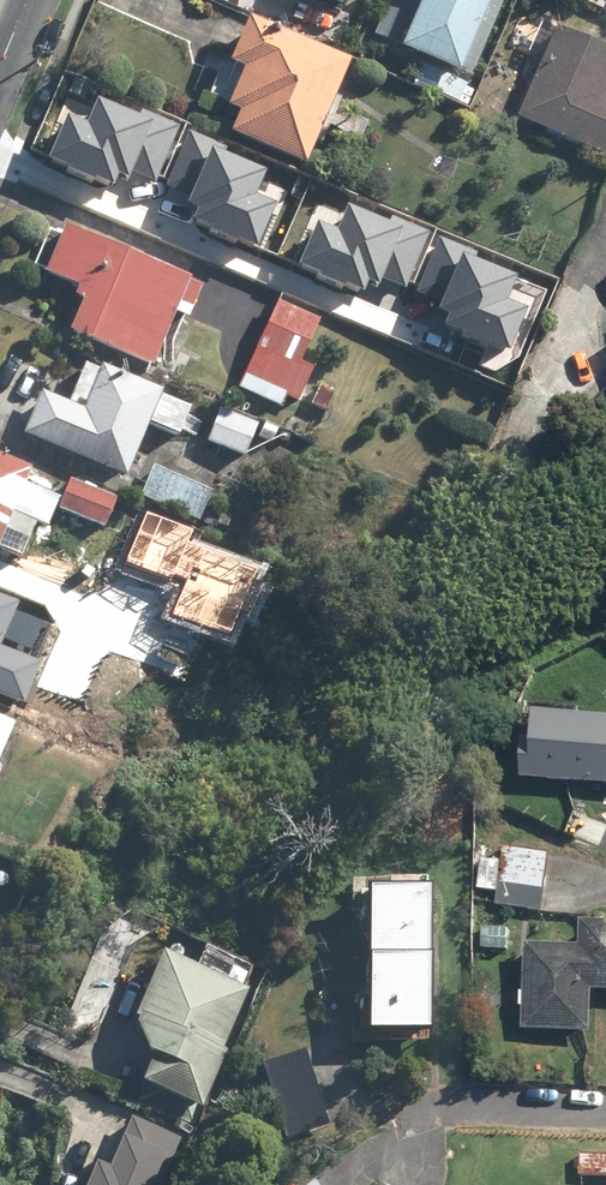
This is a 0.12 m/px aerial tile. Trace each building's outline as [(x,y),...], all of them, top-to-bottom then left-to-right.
[(268,14),(273,0),(231,0),(268,14)] [(376,37),(464,76),(497,0),(392,0),(376,37)] [(250,19),(230,66),(245,72),(230,106),(243,112),(235,131),(313,164),(356,64),(250,19)] [(560,26),(520,118),(605,156),(605,46),(560,26)] [(175,168),(148,155),(117,216),(196,255),(210,226),(235,238),(270,167),(194,129),(175,168)] [(68,147),(48,185),(99,212),(119,173),(68,147)] [(65,227),(46,274),(88,290),(70,335),(159,369),(181,311),(192,316),(206,281),(65,227)] [(283,232),(264,278),(338,307),(356,261),(283,232)] [(398,269),(377,261),(366,294),(387,301),(398,269)] [(305,402),(320,370),(305,363),(326,319),(284,299),(242,389),(284,409),(291,395),(305,402)] [(183,436),(197,406),(90,358),(70,402),(48,392),(28,435),(129,481),(155,424),(183,436)] [(264,422),(223,407),(210,440),(251,456),(264,422)] [(39,466),(0,450),(0,558),(19,514),(48,526),(58,503),(28,490),(39,466)] [(217,494),(157,467),(144,496),(204,522),(217,494)] [(121,497),(73,478),(60,509),(108,528),(121,497)] [(51,548),(22,536),(12,560),(41,572),(51,548)] [(54,626),(20,612),(22,605),(0,596),(0,692),(30,705),(48,664),(40,661),(54,626)] [(543,709),(540,737),(530,736),(527,775),(605,782),(605,714),(543,709)] [(20,717),(0,710),(0,769),(20,717)] [(553,853),(502,846),(495,906),(546,912),(553,853)] [(435,881),(353,881),(353,919),(375,919),(375,1030),(435,1030),(435,881)] [(587,918),(585,943),(530,940),(526,1027),(594,1030),(596,986),(605,987),(605,919),(587,918)] [(255,989),(167,953),(137,1023),(152,1057),(141,1083),(206,1111),(255,989)] [(333,1125),(309,1050),(266,1064),(290,1139),(333,1125)] [(132,1115),(112,1167),(100,1162),(91,1184),(163,1184),(183,1136),(132,1115)] [(582,1147),(580,1176),(605,1178),(605,1149),(582,1147)]
